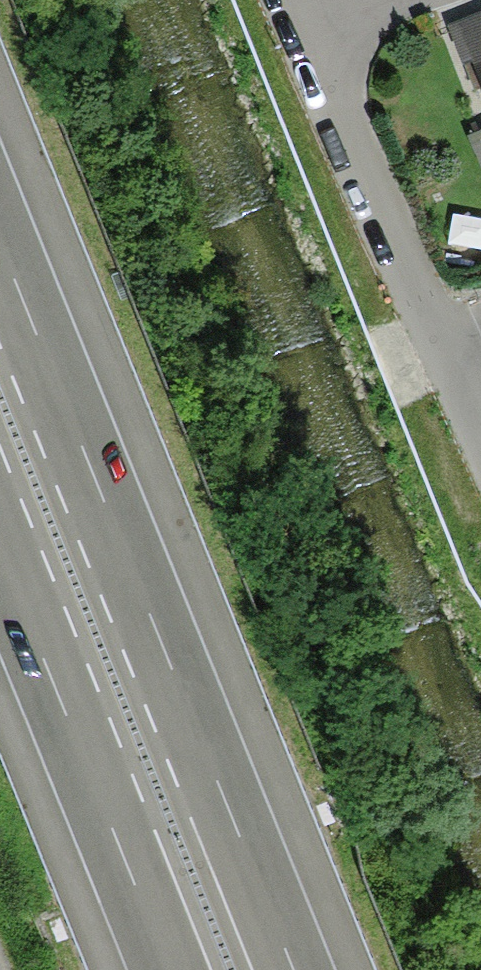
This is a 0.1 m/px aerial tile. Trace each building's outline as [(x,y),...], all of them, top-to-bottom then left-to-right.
[(480,74),(480,22),(454,33),(469,69),(477,66),(480,74)]
